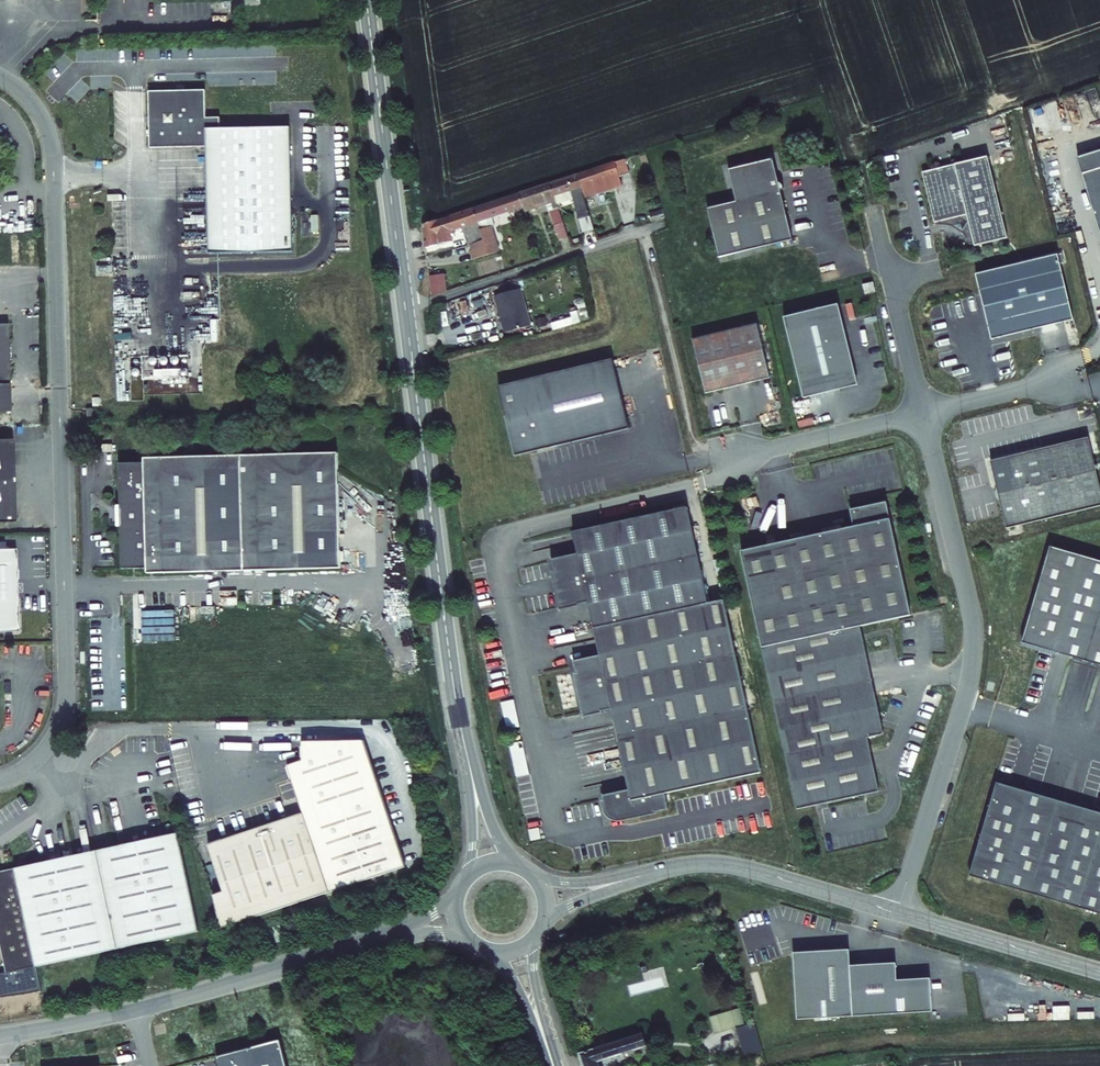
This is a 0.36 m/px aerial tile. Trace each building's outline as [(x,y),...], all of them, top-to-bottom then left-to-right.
[(208,89),(151,90),(152,148),(207,148),(210,254),(296,253),(293,128),(222,129),(222,118),(208,118),(208,89)] [(1083,174),(1099,169),(1099,151),(1078,158),(1083,174)] [(581,190),(583,196),(621,184),(618,175),(628,172),(623,157),(606,163),(576,174),(581,190)] [(987,157),(923,173),(935,223),(938,222),(939,225),(942,225),(946,225),(949,225),(952,226),(955,227),(958,229),(961,230),(963,233),(965,235),(967,238),(969,241),(969,244),(974,243),(974,246),(1007,238),(987,157)] [(707,209),(708,215),(719,257),(792,239),(780,191),(783,188),(783,186),(782,184),(780,182),(778,181),(773,159),(728,170),(736,202),(707,209)] [(1083,174),(1099,231),(1099,169),(1083,174)] [(583,196),(581,190),(576,174),(562,180),(547,185),(552,200),(570,194),(579,221),(590,218),(583,196)] [(523,210),(524,215),(544,208),(552,235),(562,231),(552,200),(547,185),(518,195),(523,210)] [(518,195),(473,211),(477,226),(483,244),(471,248),(475,263),(499,256),(491,230),(495,229),(492,221),(523,210),(518,195)] [(423,226),(426,253),(450,245),(448,236),(463,231),(469,249),(471,248),(483,244),(477,226),(473,211),(438,223),(423,226)] [(662,211),(649,216),(651,224),(665,219),(662,211)] [(590,218),(579,221),(584,236),(594,233),(590,218)] [(1074,320),(1058,254),(976,274),(992,339),(1074,320)] [(444,275),(429,277),(430,287),(445,285),(444,275)] [(873,282),(863,284),(865,294),(875,292),(873,282)] [(505,332),(531,325),(521,288),(495,295),(505,332)] [(839,304),(784,317),(804,398),(840,389),(839,387),(855,383),(852,370),(854,369),(839,304)] [(0,320),(0,409),(11,408),(9,319),(0,320)] [(489,322),(471,324),(473,340),(491,338),(489,322)] [(758,323),(693,339),(706,393),(771,378),(758,323)] [(614,358),(496,384),(514,456),(630,429),(614,358)] [(0,437),(0,520),(16,519),(14,437),(0,437)] [(991,461),(1007,528),(1099,506),(1099,485),(1088,437),(991,461)] [(143,463),(118,463),(120,568),(146,567),(146,573),(339,569),(337,453),(143,457),(143,463)] [(855,527),(742,552),(763,648),(860,626),(912,615),(887,502),(851,510),(855,527)] [(638,620),(709,604),(686,508),(574,532),(578,554),(552,560),(562,608),(589,601),(595,629),(638,620)] [(1050,546),(1022,643),(1099,665),(1099,561),(1050,546)] [(0,548),(0,632),(19,632),(17,548),(0,548)] [(762,773),(724,601),(709,604),(638,620),(595,629),(600,656),(574,662),(585,715),(612,710),(630,791),(603,797),(606,810),(607,809),(608,812),(610,815),(612,817),(615,818),(618,819),(621,819),(622,820),(669,810),(665,794),(762,773)] [(884,734),(860,626),(763,648),(774,702),(798,809),(879,791),(868,738),(884,734)] [(303,812),(209,844),(225,891),(215,894),(222,928),(407,864),(364,739),(302,740),(302,759),(287,765),(303,812)] [(1099,914),(1099,812),(997,782),(970,876),(1099,914)] [(200,930),(179,832),(0,870),(0,937),(7,971),(200,930)] [(798,969),(796,969),(799,1020),(934,1012),(932,979),(898,981),(897,963),(851,966),(851,950),(813,952),(814,954),(797,955),(798,969)] [(814,954),(813,952),(795,953),(796,969),(798,969),(797,955),(814,954)] [(738,1027),(746,1024),(741,1007),(710,1016),(715,1033),(738,1027)] [(755,1021),(738,1027),(745,1055),(764,1050),(755,1021)] [(581,1053),(585,1065),(601,1065),(599,1061),(648,1045),(644,1033),(581,1053)] [(280,1041),(216,1058),(218,1065),(286,1065),(280,1041)]
